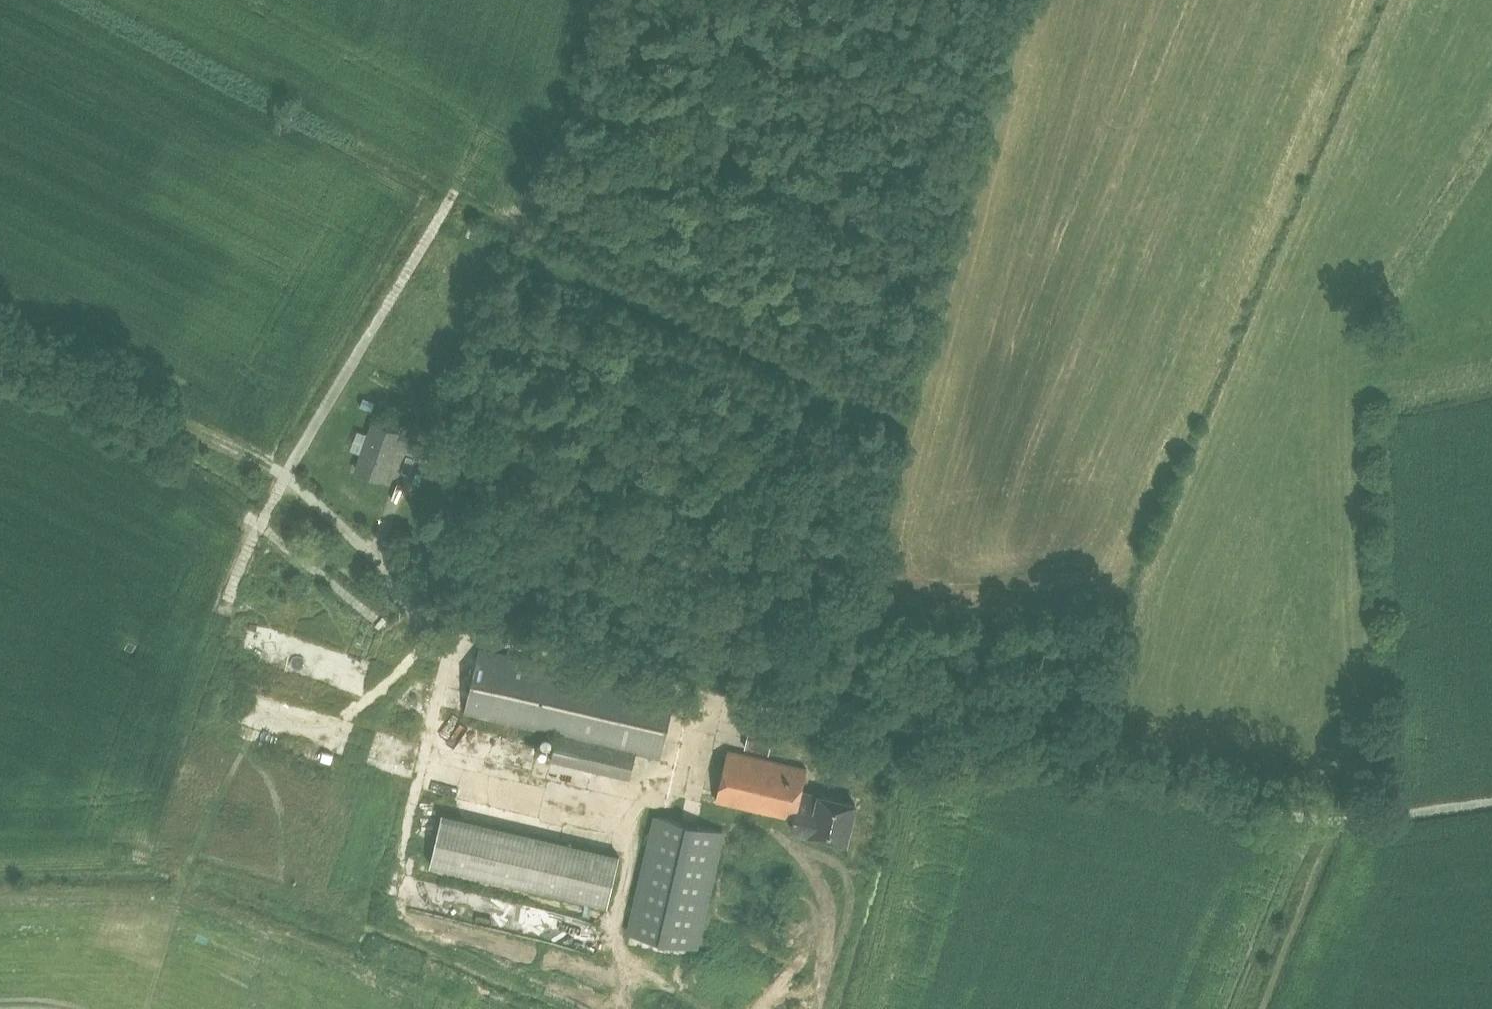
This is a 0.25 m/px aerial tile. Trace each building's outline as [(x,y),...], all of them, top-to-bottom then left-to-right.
[(399,447),(415,452),(426,456),(435,430),(437,423),(410,414),(407,421),(406,420),(402,430),(372,421),(354,470),(386,483),(399,447)] [(674,694),(654,689),(655,687),(480,647),(465,712),(557,734),(551,762),(609,775),(609,774),(628,778),(635,752),(659,758),(674,694)] [(769,753),(775,727),(751,722),(746,747),(769,753)] [(846,840),(855,801),(820,793),(818,802),(799,798),(807,767),(728,749),(717,800),(794,817),(791,827),(811,831),(811,832),(846,840)] [(608,904),(619,855),(442,813),(431,862),(608,904)] [(724,832),(653,816),(626,934),(697,950),(724,832)] [(417,899),(473,915),(479,893),(423,877),(417,899)]
